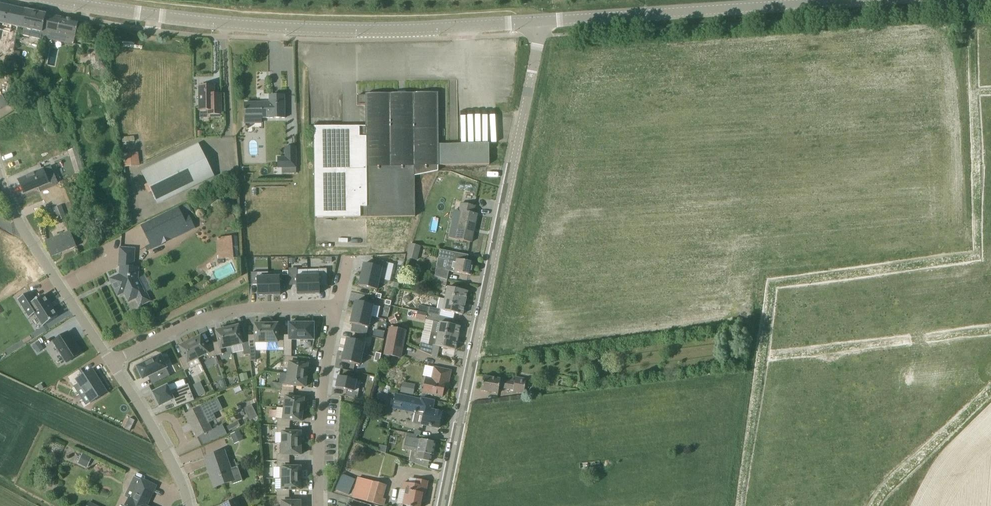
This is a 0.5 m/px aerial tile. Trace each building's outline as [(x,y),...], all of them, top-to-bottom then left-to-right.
[(26,10),(0,5),(0,27),(1,24),(21,29),(21,28),(22,28),(26,10)] [(43,33),(47,15),(26,10),(22,28),(24,29),(22,36),(41,40),(42,38),(43,33)] [(73,45),(79,22),(47,15),(43,33),(42,38),(66,43),(73,45)] [(98,58),(106,57),(105,45),(97,45),(98,58)] [(200,110),(209,110),(209,114),(221,114),(220,95),(214,95),(214,87),(200,87),(200,110)] [(366,94),(366,96),(366,103),(366,117),(366,127),(359,127),(314,127),(315,177),(315,208),(315,218),(415,217),(415,176),(438,171),(438,166),(439,166),(439,165),(490,165),(489,144),(467,144),(439,145),(438,93),(430,94),(421,93),(383,94),(374,94),(366,94)] [(245,103),(245,124),(263,124),(262,119),(285,118),(285,96),(270,96),(270,102),(245,103)] [(135,143),(135,136),(123,137),(124,147),(129,147),(129,143),(135,143)] [(285,168),(297,168),(296,147),(285,147),(285,160),(285,168)] [(156,199),(211,172),(200,149),(145,176),(156,199)] [(124,166),(140,165),(140,152),(124,152),(124,166)] [(38,187),(41,193),(59,185),(56,179),(48,182),(43,171),(19,181),(25,193),(38,187)] [(462,212),(456,239),(472,243),(478,214),(474,213),(475,206),(461,203),(460,211),(462,212)] [(70,215),(66,206),(54,211),(58,220),(70,215)] [(149,242),(144,244),(148,252),(196,228),(188,213),(183,216),(179,208),(141,226),(149,242)] [(62,231),(64,234),(46,242),(53,257),(83,244),(78,232),(71,235),(68,229),(62,231)] [(229,259),(239,258),(237,237),(227,238),(229,259)] [(417,259),(420,247),(411,244),(408,257),(417,259)] [(135,249),(121,248),(119,267),(121,267),(120,273),(110,278),(118,296),(125,293),(129,302),(136,298),(140,306),(150,301),(146,293),(145,293),(138,279),(138,275),(139,268),(134,267),(135,249)] [(448,260),(446,271),(471,276),(473,263),(467,262),(468,255),(440,250),(438,258),(448,260)] [(371,265),(364,264),(362,275),(380,279),(384,280),(388,263),(373,260),(371,265)] [(308,276),(309,294),(320,294),(320,287),(328,286),(327,269),(319,269),(319,276),(308,276)] [(258,296),(269,295),(269,277),(269,272),(251,273),(252,285),(258,285),(258,296)] [(377,290),(380,279),(362,275),(359,286),(377,290)] [(308,276),(297,276),(297,295),(309,294),(308,276)] [(435,276),(435,278),(434,284),(447,286),(448,280),(435,276)] [(269,277),(269,295),(281,295),(280,277),(269,277)] [(446,299),(465,303),(468,291),(448,287),(446,299)] [(29,292),(18,300),(30,318),(36,314),(43,326),(58,317),(44,295),(35,301),(29,292)] [(446,299),(439,298),(437,309),(420,306),(418,312),(440,316),(441,310),(443,310),(443,311),(463,315),(465,303),(446,299)] [(356,301),(353,312),(371,317),(374,305),(356,301)] [(369,328),(371,317),(353,312),(351,324),(369,328)] [(418,312),(418,313),(417,319),(426,320),(424,331),(431,333),(438,334),(458,338),(460,327),(439,322),(440,316),(418,312)] [(388,318),(391,325),(397,322),(394,315),(388,318)] [(290,324),(290,335),(284,335),(284,348),(284,356),(285,356),(292,357),(292,340),(314,340),(315,340),(317,328),(313,328),(313,324),(312,324),(312,322),(291,322),(292,322),(292,324),(290,324)] [(248,335),(249,348),(256,348),(256,343),(267,343),(267,324),(255,324),(255,335),(248,335)] [(278,324),(267,324),(267,343),(277,343),(277,348),(284,348),(284,335),(278,335),(278,324)] [(239,326),(228,329),(232,347),(242,344),(243,349),(249,348),(248,335),(241,337),(239,326)] [(212,343),(216,356),(222,354),(221,349),(232,347),(228,329),(217,331),(219,342),(212,343)] [(406,332),(390,329),(385,356),(400,359),(406,332)] [(67,363),(82,353),(68,332),(53,342),(67,363)] [(438,334),(431,333),(429,344),(421,343),(420,350),(432,355),(438,356),(440,347),(455,350),(458,338),(438,334)] [(201,337),(190,342),(198,358),(208,354),(210,358),(216,356),(212,343),(205,347),(201,337)] [(347,339),(345,350),(363,354),(365,343),(347,339)] [(185,356),(179,359),(185,371),(191,368),(191,369),(201,364),(198,358),(190,342),(180,347),(185,356)] [(360,365),(363,354),(345,350),(342,361),(360,365)] [(290,363),(289,374),(307,376),(308,365),(297,364),(298,357),(292,357),(285,356),(285,363),(290,363)] [(153,384),(164,379),(163,376),(162,373),(164,372),(159,361),(152,364),(151,363),(144,366),(145,369),(137,372),(137,374),(135,375),(139,381),(141,380),(142,381),(150,378),(153,384)] [(432,379),(426,378),(423,392),(443,396),(444,388),(447,388),(451,371),(434,367),(432,379)] [(79,370),(68,378),(74,387),(79,384),(91,402),(91,403),(107,393),(92,370),(84,374),(83,375),(79,370)] [(247,373),(239,375),(241,381),(248,380),(247,373)] [(305,387),(307,376),(289,374),(287,385),(282,384),(281,391),(294,392),(295,386),(305,387)] [(347,390),(346,396),(357,399),(361,382),(339,376),(336,388),(347,390)] [(514,390),(513,392),(524,393),(526,380),(516,378),(515,382),(501,380),(484,377),(482,391),(498,393),(499,388),(514,390)] [(200,396),(206,393),(201,381),(194,384),(200,396)] [(402,382),(400,392),(413,395),(415,385),(402,382)] [(167,386),(153,393),(160,407),(174,400),(176,407),(195,400),(189,384),(170,391),(167,386)] [(286,398),(285,408),(303,411),(304,399),(293,398),(294,392),(281,391),(281,397),(286,398)] [(389,397),(379,392),(374,402),(384,407),(389,397)] [(393,408),(419,413),(416,424),(439,428),(442,413),(432,411),(434,401),(422,398),(421,400),(396,395),(393,408)] [(214,414),(222,409),(217,399),(201,407),(186,414),(197,438),(212,430),(209,423),(206,417),(214,414)] [(244,408),(250,420),(258,417),(252,405),(244,408)] [(301,422),(303,411),(285,408),(283,419),(278,419),(277,426),(290,427),(291,421),(301,422)] [(280,443),(280,444),(301,444),(301,433),(290,433),(290,427),(277,426),(277,433),(283,433),(282,443),(280,443)] [(240,431),(230,435),(234,444),(243,440),(240,431)] [(415,438),(406,437),(404,449),(412,451),(410,462),(428,468),(429,462),(431,462),(432,455),(433,455),(436,443),(415,438)] [(277,455),(277,461),(290,461),(290,455),(301,455),(301,444),(280,444),(280,455),(277,455)] [(233,463),(229,464),(224,451),(204,458),(215,488),(232,482),(233,484),(242,481),(235,460),(232,461),(233,463)] [(78,463),(87,468),(92,458),(83,453),(78,463)] [(290,467),(290,461),(277,461),(277,468),(280,468),(280,479),(301,479),(301,467),(290,467)] [(600,461),(579,463),(580,470),(601,468),(600,461)] [(341,474),(337,491),(351,495),(356,478),(341,474)] [(358,478),(353,498),(367,502),(383,505),(385,499),(383,498),(386,485),(372,481),(372,482),(358,478)] [(156,486),(142,479),(132,500),(129,499),(126,505),(147,505),(156,486)] [(277,489),(277,496),(290,496),(290,490),(300,490),(301,479),(280,479),(282,479),(282,489),(277,489)] [(425,497),(428,482),(417,479),(415,485),(404,483),(402,490),(406,491),(403,505),(409,505),(421,505),(422,500),(425,500),(425,497)] [(290,496),(277,496),(277,502),(282,503),(282,505),(300,505),(300,502),(290,502),(290,496)]
